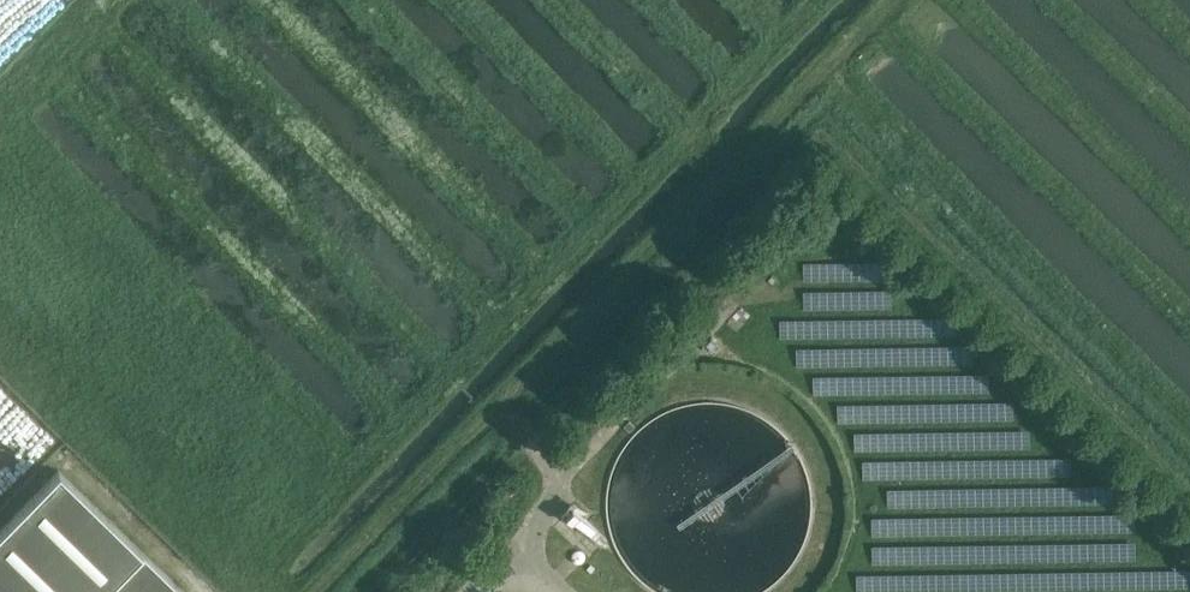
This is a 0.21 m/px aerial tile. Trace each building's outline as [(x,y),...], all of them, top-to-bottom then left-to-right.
[(25,452),(45,433),(0,386),(0,425),(25,452)] [(58,470),(0,529),(0,591),(183,591),(58,470)]
